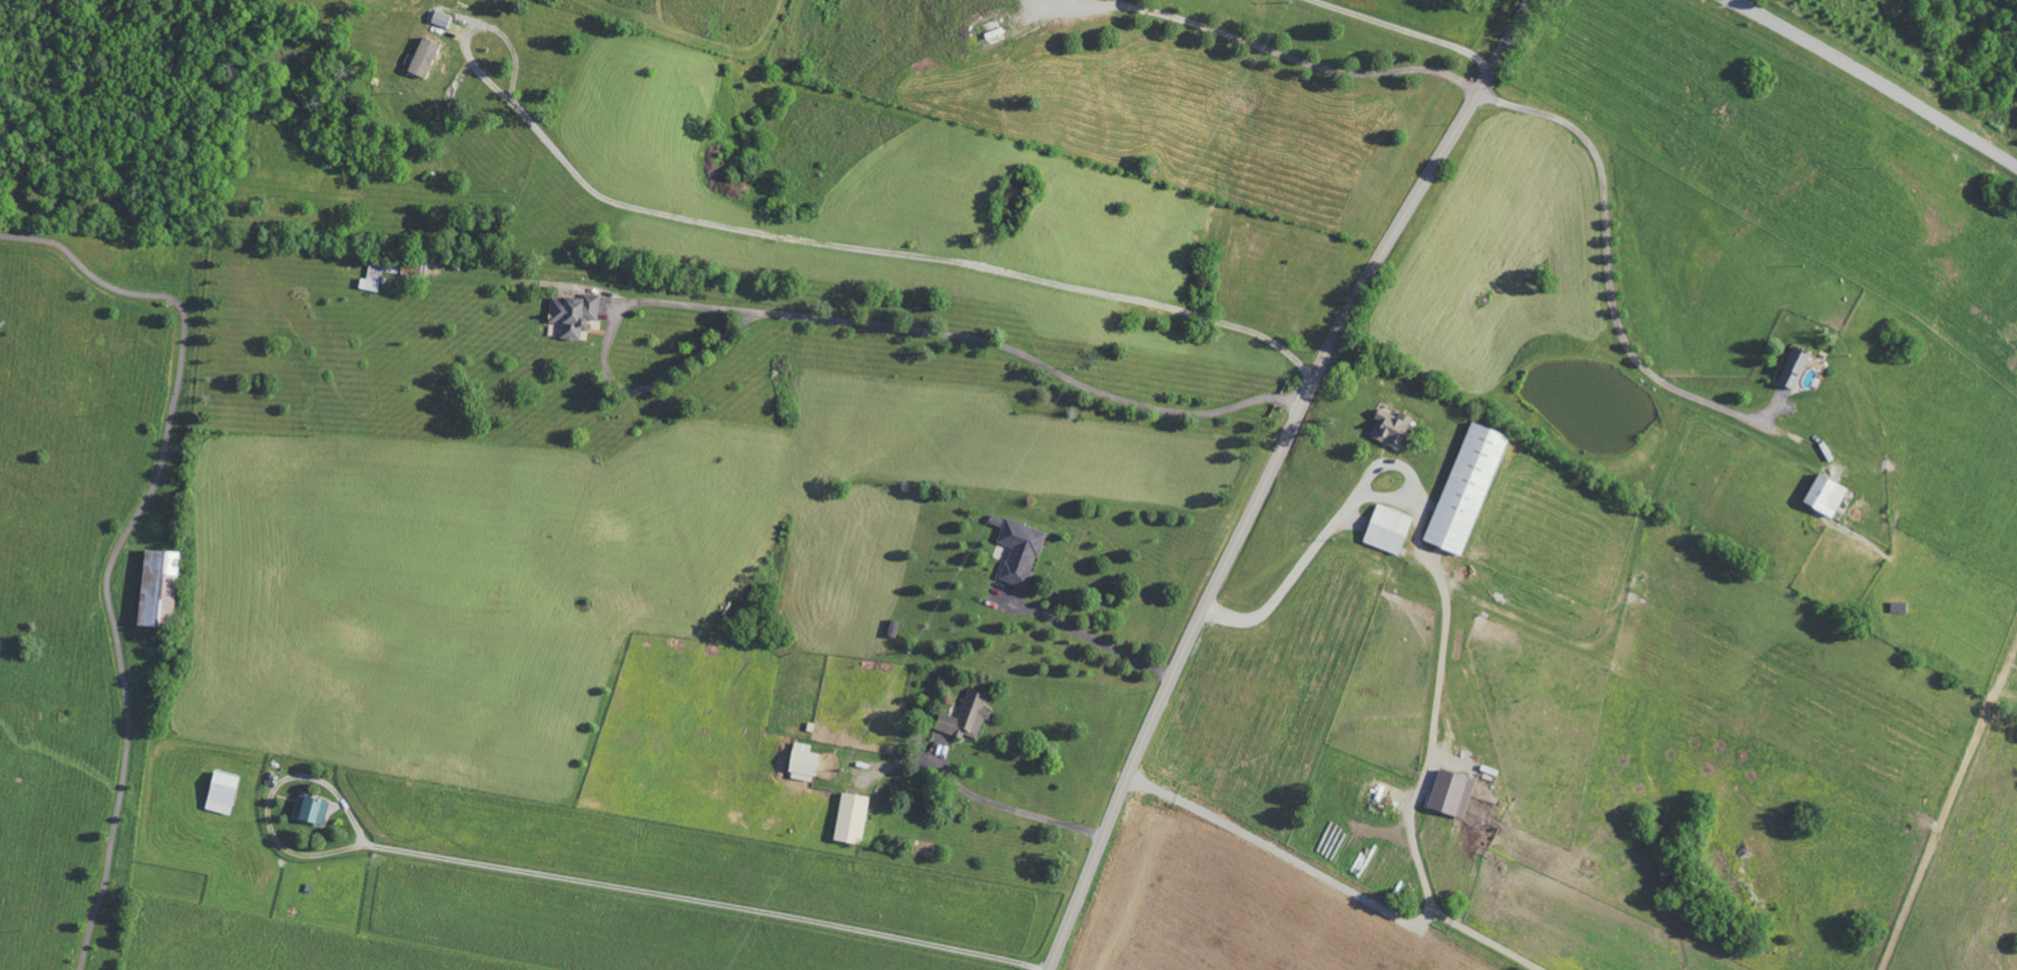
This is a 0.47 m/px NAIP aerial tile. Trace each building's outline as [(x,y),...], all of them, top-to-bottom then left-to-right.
[(451,16),(433,10),(429,22),(447,28),(451,16)] [(405,70),(422,77),(437,43),(420,36),(405,70)] [(365,279),(358,278),(357,288),(377,292),(382,266),(368,263),(365,279)] [(599,295),(580,293),(579,298),(549,295),(546,323),(560,324),(558,338),(580,340),(582,320),(596,321),(599,295)] [(1793,390),(1808,353),(1791,346),(1776,383),(1793,390)] [(1411,418),(1398,411),(1395,417),(1377,407),(1372,418),(1377,420),(1369,435),(1395,449),(1411,418)] [(1461,556),(1505,435),(1467,421),(1423,542),(1461,556)] [(1846,489),(1817,473),(1801,502),(1830,518),(1846,489)] [(1398,555),(1412,517),(1375,504),(1361,542),(1398,555)] [(1025,588),(1045,532),(1005,518),(996,542),(1010,546),(999,579),(1025,588)] [(175,552),(139,550),(135,626),(151,627),(151,623),(170,624),(175,552)] [(975,739),(982,718),(988,720),(991,710),(983,707),(987,696),(967,689),(957,718),(938,712),(933,729),(962,739),(963,735),(975,739)] [(786,778),(814,782),(818,754),(809,752),(810,745),(791,742),(786,778)] [(1474,780),(1438,769),(1426,808),(1462,819),(1474,780)] [(227,815),(237,777),(212,771),(202,809),(227,815)] [(831,841),(860,846),(868,798),(839,793),(831,841)] [(323,825),(327,801),(295,795),(291,819),(323,825)]
